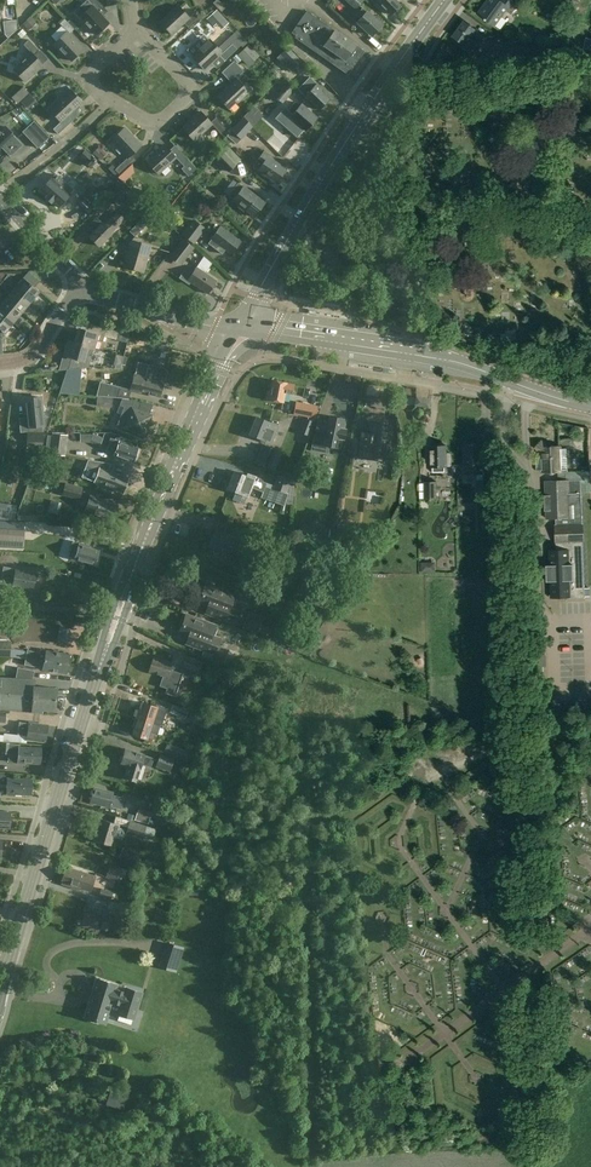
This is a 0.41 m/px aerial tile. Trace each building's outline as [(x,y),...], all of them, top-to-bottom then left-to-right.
[(78,18),(88,28),(89,27),(96,34),(109,23),(94,7),(99,2),(97,0),(87,0),(92,5),(78,18)] [(234,2),(233,0),(222,0),(219,2),(225,9),(234,2)] [(355,8),(363,0),(346,0),(355,8)] [(392,13),(394,13),(396,11),(396,9),(400,5),(396,0),(376,0),(377,0),(376,1),(390,14),(392,13)] [(520,2),(516,0),(487,0),(477,13),(485,18),(484,19),(494,26),(506,9),(512,13),(520,2)] [(189,18),(178,5),(160,22),(171,34),(184,23),(188,28),(199,18),(194,13),(189,18)] [(360,18),(357,22),(371,35),(381,24),(367,11),(366,12),(362,8),(356,14),(360,18)] [(296,35),(295,37),(332,63),(333,62),(345,70),(350,63),(352,64),(362,50),(355,45),(355,44),(307,10),(291,32),(296,35)] [(53,44),(63,54),(64,53),(71,61),(83,49),(69,34),(74,29),(64,18),(59,23),(66,31),(53,44)] [(4,33),(7,37),(16,28),(15,20),(3,21),(4,33)] [(470,53),(482,36),(474,30),(475,29),(464,21),(453,36),(463,44),(462,46),(470,53)] [(22,29),(17,34),(21,38),(26,33),(22,29)] [(246,38),(238,45),(241,48),(249,41),(246,38)] [(21,62),(13,69),(25,82),(43,65),(33,55),(38,50),(29,39),(23,44),(30,52),(20,61),(21,62)] [(222,53),(209,39),(199,49),(200,50),(192,57),(204,70),(220,56),(224,61),(237,49),(232,44),(222,53)] [(249,44),(237,55),(242,59),(248,66),(260,56),(249,44)] [(302,62),(287,47),(281,54),(295,68),(302,62)] [(242,59),(237,55),(237,54),(232,58),(238,63),(242,59)] [(470,67),(478,73),(484,65),(475,59),(470,67)] [(243,71),(238,66),(226,77),(231,82),(217,96),(229,108),(236,101),(237,102),(249,92),(236,78),(243,71)] [(317,83),(316,84),(312,80),(300,91),(305,96),(304,96),(318,109),(320,108),(322,108),(325,106),(324,103),(329,98),(321,90),(323,89),(317,83)] [(17,100),(27,90),(21,84),(11,94),(17,100)] [(282,102),(292,91),(285,84),(275,96),(282,102)] [(82,102),(70,89),(49,109),(61,121),(53,129),(58,134),(72,121),(67,116),(82,102)] [(292,115),(290,117),(305,130),(317,117),(301,104),(300,106),(295,102),(287,111),(292,115)] [(253,108),(247,116),(255,122),(261,114),(253,108)] [(210,122),(200,111),(182,128),(194,141),(212,124),(220,133),(225,128),(216,117),(210,122)] [(231,130),(241,139),(252,126),(243,117),(231,130)] [(33,121),(23,130),(31,139),(39,148),(50,138),(42,129),(33,121)] [(4,149),(9,155),(17,148),(11,142),(16,138),(5,126),(0,131),(0,130),(0,153),(4,149)] [(127,158),(115,169),(120,175),(136,160),(131,155),(141,145),(125,127),(112,139),(119,147),(118,148),(127,158)] [(226,135),(236,144),(241,139),(231,130),(226,135)] [(29,142),(19,151),(23,155),(32,147),(29,142)] [(213,156),(228,172),(241,160),(226,144),(213,156)] [(164,145),(146,161),(158,174),(176,157),(184,166),(182,168),(188,176),(196,168),(174,145),(169,150),(164,145)] [(105,155),(97,148),(93,153),(101,160),(105,155)] [(80,155),(91,166),(96,160),(85,150),(80,155)] [(258,170),(276,183),(286,168),(268,156),(269,155),(264,151),(253,166),(258,170)] [(51,174),(50,173),(37,187),(43,193),(42,194),(48,199),(49,198),(55,204),(68,189),(67,189),(70,185),(54,170),(51,174)] [(238,183),(228,196),(232,199),(232,200),(239,205),(238,206),(243,210),(244,209),(253,216),(264,202),(243,186),(238,183)] [(123,185),(110,198),(117,205),(123,199),(128,204),(135,197),(130,192),(123,185)] [(164,208),(163,196),(154,197),(155,209),(164,208)] [(105,225),(102,222),(89,236),(98,246),(112,231),(123,218),(117,212),(105,225)] [(129,231),(135,236),(147,223),(142,218),(129,231)] [(194,244),(206,228),(193,219),(181,234),(194,244)] [(225,249),(230,253),(240,241),(221,226),(208,243),(222,254),(225,249)] [(181,265),(194,248),(182,239),(169,256),(181,265)] [(150,246),(131,240),(124,266),(143,271),(150,246)] [(190,282),(207,294),(216,281),(196,267),(191,275),(184,270),(179,277),(189,284),(190,282)] [(40,291),(35,287),(40,282),(29,272),(23,278),(18,283),(8,275),(7,276),(2,272),(0,273),(0,276),(4,279),(31,302),(40,291)] [(10,293),(5,298),(22,312),(31,302),(4,279),(0,276),(0,285),(10,293)] [(405,307),(403,294),(382,297),(384,310),(405,307)] [(22,312),(5,298),(1,304),(0,303),(0,311),(13,323),(22,312)] [(0,311),(0,330),(4,333),(13,323),(0,311)] [(75,342),(87,346),(93,348),(95,340),(103,342),(104,336),(116,339),(118,332),(88,324),(87,330),(79,328),(75,342)] [(116,339),(127,342),(129,335),(118,332),(116,339)] [(72,357),(68,369),(81,368),(88,367),(92,355),(85,353),(87,346),(75,342),(68,340),(64,354),(72,357)] [(68,369),(70,364),(62,361),(60,370),(68,369)] [(134,374),(130,388),(138,390),(138,391),(159,396),(165,372),(163,370),(148,366),(149,364),(138,361),(135,374),(134,374)] [(68,369),(67,369),(64,378),(80,379),(81,368),(68,369)] [(285,392),(292,394),(294,384),(287,383),(287,382),(272,379),(270,391),(268,390),(266,399),(283,402),(285,392)] [(130,389),(100,381),(96,396),(129,398),(131,390),(130,390),(130,389)] [(41,397),(25,398),(27,417),(28,417),(29,423),(28,423),(28,431),(28,447),(41,447),(41,440),(42,440),(42,431),(41,423),(42,423),(42,415),(41,397)] [(416,397),(415,404),(429,407),(430,399),(416,397)] [(133,400),(122,398),(119,405),(124,406),(119,417),(126,420),(123,427),(144,435),(152,414),(138,409),(141,403),(133,400)] [(296,402),(294,414),(308,417),(311,405),(296,402)] [(250,434),(262,439),(271,442),(279,423),(269,421),(257,417),(250,434)] [(314,441),(322,442),(321,445),(340,449),(342,439),(344,440),(346,430),(344,430),(346,420),(330,417),(329,425),(318,423),(314,441)] [(298,432),(310,436),(315,422),(304,418),(298,432)] [(362,437),(359,457),(369,458),(369,453),(378,454),(380,457),(387,458),(390,456),(391,448),(389,446),(391,425),(372,423),(370,438),(362,437)] [(65,456),(68,435),(52,433),(51,436),(48,435),(45,452),(49,452),(49,454),(65,456)] [(90,441),(99,445),(102,438),(93,434),(90,441)] [(120,441),(119,441),(111,438),(106,451),(115,454),(114,454),(132,461),(133,459),(135,459),(137,455),(135,453),(137,447),(120,441)] [(356,454),(358,440),(351,439),(349,453),(356,454)] [(541,440),(535,447),(539,451),(541,451),(542,471),(561,470),(560,446),(548,447),(541,440)] [(430,445),(431,466),(435,466),(435,472),(446,471),(446,466),(447,466),(446,445),(444,445),(443,443),(439,444),(438,445),(430,445)] [(270,469),(278,450),(263,444),(255,462),(270,469)] [(463,445),(463,472),(481,472),(481,445),(463,445)] [(108,470),(111,463),(87,459),(85,465),(99,471),(95,481),(122,492),(128,478),(108,470)] [(37,467),(38,474),(48,473),(47,466),(37,467)] [(247,473),(247,475),(235,471),(228,489),(247,496),(251,487),(254,477),(255,476),(247,473)] [(262,480),(254,477),(251,487),(263,491),(260,498),(284,506),(285,503),(293,506),(295,476),(281,472),(280,475),(278,475),(274,486),(263,482),(262,480)] [(583,523),(581,492),(570,492),(569,479),(545,480),(546,518),(556,517),(556,524),(556,542),(584,541),(583,523)] [(476,497),(489,497),(489,480),(476,480),(476,497)] [(424,498),(436,498),(436,482),(424,482),(424,498)] [(82,487),(65,483),(62,494),(79,499),(82,487)] [(117,505),(90,495),(84,509),(112,519),(117,505)] [(57,513),(58,500),(49,499),(49,513),(57,513)] [(486,520),(491,521),(499,521),(499,502),(491,502),(486,502),(486,520)] [(47,523),(0,520),(0,546),(45,549),(47,523)] [(222,551),(222,550),(232,554),(237,541),(250,546),(256,533),(235,525),(231,535),(229,534),(216,529),(209,546),(222,551)] [(79,542),(79,543),(73,541),(69,556),(94,564),(98,550),(90,547),(90,545),(79,542)] [(420,563),(421,573),(434,572),(434,563),(420,563)] [(33,589),(36,573),(15,569),(13,578),(1,576),(0,582),(33,589)] [(234,594),(205,583),(198,602),(207,605),(204,612),(233,623),(239,607),(230,604),(234,594)] [(258,598),(261,589),(254,586),(251,596),(258,598)] [(215,625),(186,614),(179,632),(188,636),(185,643),(214,654),(220,638),(212,635),(215,625)] [(243,627),(256,632),(259,624),(246,619),(243,627)] [(147,630),(161,636),(165,627),(151,621),(147,630)] [(10,656),(11,641),(0,640),(0,656),(10,656)] [(39,652),(27,650),(25,656),(47,660),(67,664),(68,654),(40,649),(39,652)] [(234,670),(238,659),(227,655),(223,666),(234,670)] [(67,664),(47,660),(25,656),(24,665),(37,667),(36,668),(65,674),(67,664)] [(183,674),(169,669),(171,663),(153,657),(149,671),(163,675),(159,686),(167,688),(165,693),(175,696),(183,674)] [(200,662),(187,657),(184,667),(196,672),(200,662)] [(16,678),(33,679),(34,671),(18,667),(16,678)] [(41,712),(41,709),(55,710),(56,688),(34,687),(34,679),(33,679),(16,678),(0,677),(0,709),(41,712)] [(138,709),(135,717),(152,723),(156,713),(160,715),(163,706),(156,703),(155,706),(142,702),(140,709),(138,709)] [(188,711),(173,704),(170,712),(185,718),(188,711)] [(135,726),(132,734),(145,738),(144,740),(151,742),(154,734),(149,732),(152,723),(135,717),(133,726),(135,726)] [(18,722),(17,734),(27,735),(26,739),(45,742),(48,725),(28,722),(28,723),(18,722)] [(9,743),(9,752),(8,762),(39,764),(40,747),(19,746),(19,744),(9,743)] [(191,752),(168,743),(164,754),(187,763),(191,752)] [(145,755),(126,749),(121,763),(130,765),(126,778),(136,781),(141,764),(151,767),(154,758),(145,755)] [(161,754),(156,766),(169,771),(174,759),(161,754)] [(31,794),(31,779),(9,778),(9,774),(0,774),(0,793),(31,794)] [(94,788),(91,801),(121,809),(124,798),(112,795),(113,792),(94,788)] [(138,808),(135,820),(148,824),(152,812),(138,808)] [(9,827),(10,811),(0,811),(0,827),(9,827)] [(110,844),(113,836),(122,839),(125,829),(119,827),(119,824),(103,819),(96,840),(110,844)] [(146,826),(130,820),(126,833),(142,838),(146,826)] [(62,881),(63,881),(62,884),(79,889),(79,887),(91,890),(95,876),(66,867),(62,881)] [(113,892),(101,888),(98,897),(110,900),(113,892)] [(104,909),(101,921),(109,923),(112,911),(104,909)] [(176,973),(184,947),(166,941),(158,967),(176,973)] [(95,991),(92,997),(91,997),(90,1001),(92,1001),(88,1017),(85,1016),(85,1017),(105,1023),(111,1003),(121,1006),(118,1013),(134,1018),(142,993),(126,988),(125,991),(116,988),(117,985),(97,979),(93,990),(95,991)] [(115,1097),(109,1095),(106,1104),(112,1106),(115,1097)]
